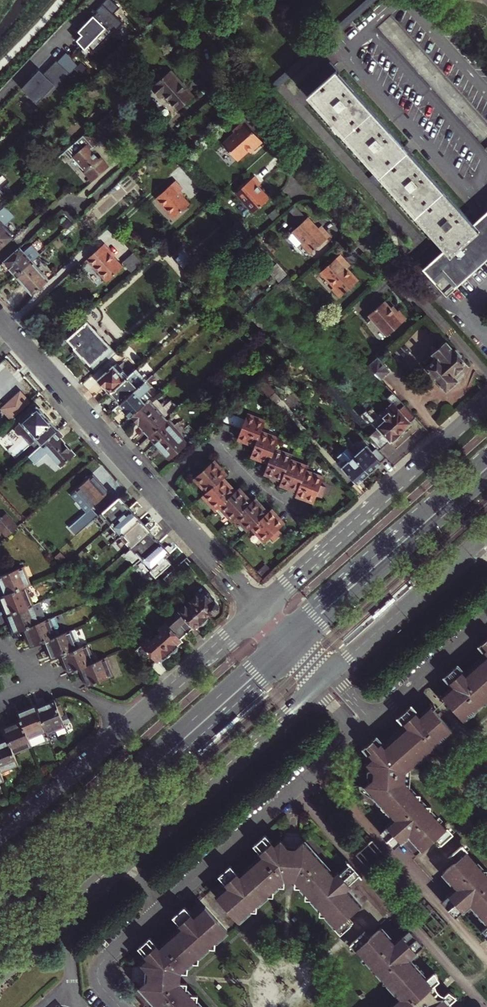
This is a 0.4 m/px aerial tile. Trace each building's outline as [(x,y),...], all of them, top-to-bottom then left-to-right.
[(96,10),(97,11),(78,30),(77,32),(76,34),(76,35),(75,37),(76,38),(77,40),(83,47),(92,38),(98,44),(114,28),(117,30),(124,23),(103,3),(96,10)] [(197,31),(190,38),(197,46),(205,40),(197,31)] [(70,74),(56,60),(43,74),(35,74),(21,89),(37,103),(61,78),(64,80),(70,74)] [(169,68),(149,86),(158,96),(161,92),(175,108),(192,93),(184,85),(182,86),(178,82),(180,80),(169,68)] [(474,224),(338,70),(309,97),(445,250),(424,269),(447,295),(486,260),(486,213),(474,224)] [(264,143),(246,122),(235,132),(237,134),(224,145),(239,162),(253,149),(255,151),(264,143)] [(94,124),(63,151),(70,158),(72,156),(84,170),(82,172),(91,182),(108,166),(100,157),(98,159),(90,149),(105,136),(94,124)] [(252,175),(234,192),(254,213),(269,199),(256,185),(259,182),(252,175)] [(174,180),(154,199),(160,205),(161,204),(173,217),(188,204),(177,192),(181,189),(174,180)] [(3,205),(0,208),(0,248),(2,246),(2,243),(6,240),(8,241),(11,239),(10,237),(12,234),(2,223),(13,213),(6,206),(5,206),(3,205)] [(307,217),(292,231),(302,242),(301,243),(310,254),(330,236),(321,226),(318,229),(307,217)] [(118,256),(106,243),(88,259),(108,282),(124,268),(115,258),(118,256)] [(15,276),(32,261),(19,247),(3,262),(15,276)] [(194,260),(184,248),(178,254),(180,256),(176,260),(182,267),(186,263),(188,265),(194,260)] [(267,251),(263,254),(274,265),(277,262),(267,251)] [(122,261),(129,270),(140,263),(133,253),(122,261)] [(351,266),(341,255),(320,272),(333,288),(332,289),(339,299),(358,283),(347,269),(351,266)] [(49,281),(32,261),(15,276),(33,295),(49,281)] [(277,262),(274,265),(285,278),(288,275),(277,262)] [(395,314),(384,301),(368,315),(387,337),(407,320),(399,311),(395,314)] [(252,307),(248,311),(267,332),(271,329),(252,307)] [(72,326),(77,331),(69,339),(92,364),(111,347),(83,316),(72,326)] [(455,377),(459,373),(467,366),(460,358),(463,356),(456,348),(454,351),(446,342),(432,354),(436,357),(425,366),(432,373),(430,375),(436,381),(438,380),(448,391),(450,389),(453,389),(457,386),(457,383),(459,381),(455,377)] [(380,357),(370,365),(382,379),(392,371),(380,357)] [(105,387),(111,393),(131,375),(118,361),(113,366),(111,364),(104,371),(106,372),(98,379),(100,381),(97,383),(103,389),(105,387)] [(131,375),(111,393),(115,398),(112,400),(118,406),(145,382),(147,380),(143,375),(140,377),(135,371),(131,375)] [(455,377),(459,381),(463,377),(459,373),(455,377)] [(259,387),(270,398),(277,392),(267,380),(259,387)] [(156,394),(145,382),(118,406),(124,414),(127,411),(131,416),(149,401),(156,394)] [(377,429),(369,437),(378,447),(380,450),(394,437),(397,438),(399,436),(399,433),(417,417),(400,398),(376,420),(367,410),(363,413),(377,429)] [(131,416),(151,437),(168,422),(149,401),(131,416)] [(39,439),(44,444),(51,437),(59,431),(43,414),(45,413),(41,408),(40,410),(38,408),(8,435),(18,447),(27,439),(33,445),(39,439)] [(263,431),(267,421),(248,414),(238,440),(257,447),(263,431)] [(187,443),(168,422),(151,437),(170,459),(187,443)] [(63,436),(59,431),(51,437),(44,444),(30,457),(34,463),(47,451),(61,466),(75,454),(61,438),(63,436)] [(270,464),(276,449),(281,438),(263,431),(257,447),(253,458),(270,464)] [(355,456),(370,473),(387,458),(380,450),(378,447),(373,452),(363,441),(351,451),(355,456)] [(341,454),(344,457),(348,462),(355,456),(351,451),(348,448),(341,454)] [(283,483),(292,460),(294,455),(276,449),(270,464),(266,475),(283,483)] [(358,483),(370,473),(355,456),(348,462),(344,457),(341,459),(338,463),(358,483)] [(194,479),(207,493),(224,478),(228,475),(215,460),(194,479)] [(300,492),(308,471),(309,466),(292,460),(283,483),(282,486),(300,492)] [(325,477),(308,471),(300,492),(298,497),(315,504),(318,496),(324,498),(328,487),(322,485),(325,477)] [(108,492),(93,475),(76,490),(91,507),(108,492)] [(224,478),(207,493),(203,497),(216,511),(220,508),(237,492),(224,478)] [(237,492),(220,508),(233,522),(236,518),(254,503),(241,489),(237,492)] [(111,524),(130,508),(120,496),(101,513),(111,524)] [(249,532),(252,529),(270,513),(269,512),(257,500),(254,503),(236,518),(249,532)] [(111,524),(122,536),(140,519),(130,508),(111,524)] [(270,513),(252,529),(266,543),(272,538),(276,542),(284,535),(280,531),(286,525),(272,511),(270,513)] [(8,538),(19,528),(6,514),(0,520),(0,529),(8,538)] [(140,519),(122,536),(132,547),(150,530),(140,519)] [(132,547),(142,558),(160,541),(150,530),(132,547)] [(47,549),(53,556),(70,540),(64,534),(47,549)] [(160,541),(142,558),(157,575),(163,569),(168,574),(175,567),(167,556),(171,553),(160,541)] [(126,553),(133,561),(138,556),(131,548),(126,553)] [(7,596),(28,588),(33,586),(25,567),(0,577),(0,580),(7,596)] [(169,585),(175,580),(182,574),(175,567),(168,574),(163,578),(169,585)] [(1,598),(9,616),(35,605),(28,588),(7,596),(1,598)] [(192,599),(197,604),(206,614),(211,610),(215,612),(219,609),(218,604),(214,600),(213,594),(210,591),(208,590),(200,596),(198,594),(192,599)] [(192,599),(186,604),(190,610),(197,604),(192,599)] [(40,603),(35,605),(9,616),(16,633),(25,630),(42,623),(40,616),(44,613),(40,603)] [(173,616),(177,620),(188,632),(199,622),(203,623),(207,620),(206,614),(197,604),(190,610),(186,604),(173,616)] [(60,637),(52,619),(42,623),(25,630),(32,647),(46,642),(60,637)] [(177,642),(188,632),(177,620),(170,627),(164,632),(158,637),(169,649),(170,648),(173,649),(177,646),(177,642)] [(160,627),(164,632),(170,627),(166,622),(160,627)] [(73,631),(60,637),(46,642),(54,659),(62,656),(80,648),(73,631)] [(169,653),(169,649),(158,637),(154,642),(149,637),(136,649),(151,666),(162,655),(166,656),(169,653)] [(69,673),(80,669),(96,662),(89,645),(80,648),(62,656),(69,673)] [(466,720),(484,704),(486,704),(486,657),(477,667),(469,674),(465,670),(462,673),(456,667),(450,673),(455,678),(452,682),(456,686),(445,696),(466,720)] [(115,675),(108,658),(96,662),(80,669),(88,687),(115,675)] [(460,664),(456,667),(462,673),(465,670),(460,664)] [(446,676),(452,682),(455,678),(450,673),(446,676)] [(56,699),(37,706),(48,732),(48,734),(67,726),(56,699)] [(48,732),(37,706),(37,704),(19,712),(22,720),(30,739),(48,732)] [(375,751),(372,755),(376,759),(370,764),(377,771),(376,780),(369,786),(373,791),(373,797),(376,799),(378,797),(398,819),(390,826),(393,829),(384,836),(394,846),(402,839),(405,842),(413,835),(427,851),(438,841),(451,829),(444,822),(441,824),(437,820),(440,817),(434,811),(434,806),(429,806),(424,799),(424,795),(419,795),(413,787),(414,784),(408,783),(409,772),(414,772),(415,767),(421,762),(426,761),(426,757),(432,751),(438,751),(438,746),(456,730),(434,706),(423,716),(419,711),(417,714),(411,708),(405,714),(410,720),(406,723),(410,727),(388,747),(385,743),(382,746),(376,739),(370,745),(375,751)] [(410,720),(405,714),(401,717),(406,723),(410,720)] [(30,739),(22,720),(5,727),(9,738),(16,754),(33,747),(30,739)] [(382,746),(385,743),(379,737),(376,739),(382,746)] [(9,738),(0,742),(0,767),(3,773),(21,766),(16,754),(9,738)] [(375,751),(370,745),(366,748),(372,755),(375,751)] [(393,829),(390,826),(384,832),(382,834),(384,836),(393,829)] [(451,829),(438,841),(442,846),(456,835),(451,829)] [(272,848),(275,845),(267,837),(265,835),(262,838),(272,848)] [(228,888),(216,898),(239,923),(251,912),(257,913),(257,906),(268,897),(274,898),(275,891),(280,887),(286,887),(286,880),(295,881),(295,888),(301,888),(306,893),(305,900),(312,900),(321,910),(320,916),(327,916),(337,928),(348,919),(362,905),(348,889),(352,886),(350,884),(358,877),(348,866),(341,873),(339,871),(335,874),(303,841),(295,848),(295,856),(287,856),(288,848),(281,840),(275,845),(272,848),(262,838),(256,843),(266,853),(262,857),(241,876),(237,878),(228,868),(221,874),(231,884),(228,888)] [(397,849),(405,842),(402,839),(394,846),(397,849)] [(266,853),(256,843),(253,846),(262,857),(266,853)] [(457,863),(471,851),(465,845),(452,857),(457,863)] [(468,911),(476,904),(486,916),(486,869),(481,862),(478,864),(475,860),(477,858),(471,851),(457,863),(447,872),(461,888),(453,895),(455,898),(448,905),(457,915),(465,908),(468,911)] [(237,878),(241,876),(233,868),(231,865),(228,868),(237,878)] [(231,884),(221,874),(217,877),(228,888),(231,884)] [(455,898),(453,895),(446,900),(445,902),(448,905),(455,898)] [(192,919),(195,917),(187,908),(185,906),(182,909),(192,919)] [(197,1001),(198,996),(192,996),(187,991),(187,984),(181,984),(181,973),(188,973),(188,967),(193,963),(199,964),(200,957),(210,948),(216,949),(216,942),(228,931),(206,907),(195,917),(192,919),(182,909),(175,915),(184,925),(182,928),(160,948),(157,951),(147,940),(141,945),(151,956),(148,960),(142,965),(149,973),(156,973),(156,980),(149,980),(140,987),(158,1006),(202,1006),(197,1001)] [(459,918),(461,916),(468,911),(465,908),(457,915),(459,918)] [(172,918),(174,920),(182,928),(184,925),(175,915),(172,918)] [(348,919),(337,928),(342,934),(353,925),(348,919)] [(438,975),(437,973),(428,980),(410,961),(419,954),(416,951),(423,944),(414,934),(407,940),(405,937),(397,945),(383,929),(372,939),(358,951),(374,969),(373,973),(378,973),(385,980),(384,985),(389,985),(401,999),(392,1006),(453,1006),(452,1006),(460,999),(454,992),(445,1000),(441,999),(435,993),(435,988),(443,980),(438,975)] [(412,931),(405,937),(407,940),(414,934),(412,931)] [(352,945),(358,951),(372,939),(366,933),(352,945)] [(160,948),(152,939),(150,937),(147,940),(157,951),(160,948)] [(416,951),(419,954),(423,949),(426,947),(423,944),(416,951)] [(137,949),(139,951),(148,960),(151,956),(141,945),(137,949)]
